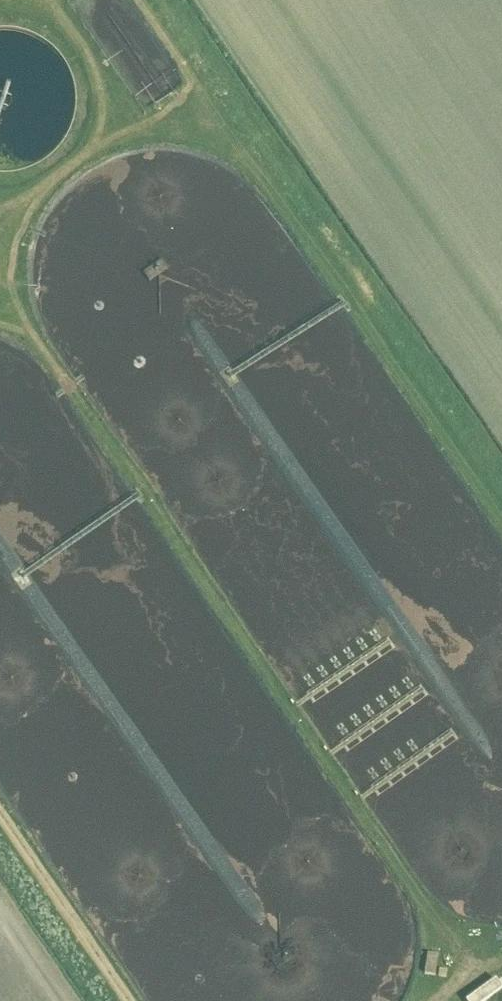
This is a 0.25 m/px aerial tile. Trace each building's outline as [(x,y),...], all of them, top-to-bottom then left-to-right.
[(430,969),(430,950),(420,950),(419,969),(430,969)] [(468,986),(475,996),(501,977),(501,970),(499,965),(468,986)]
